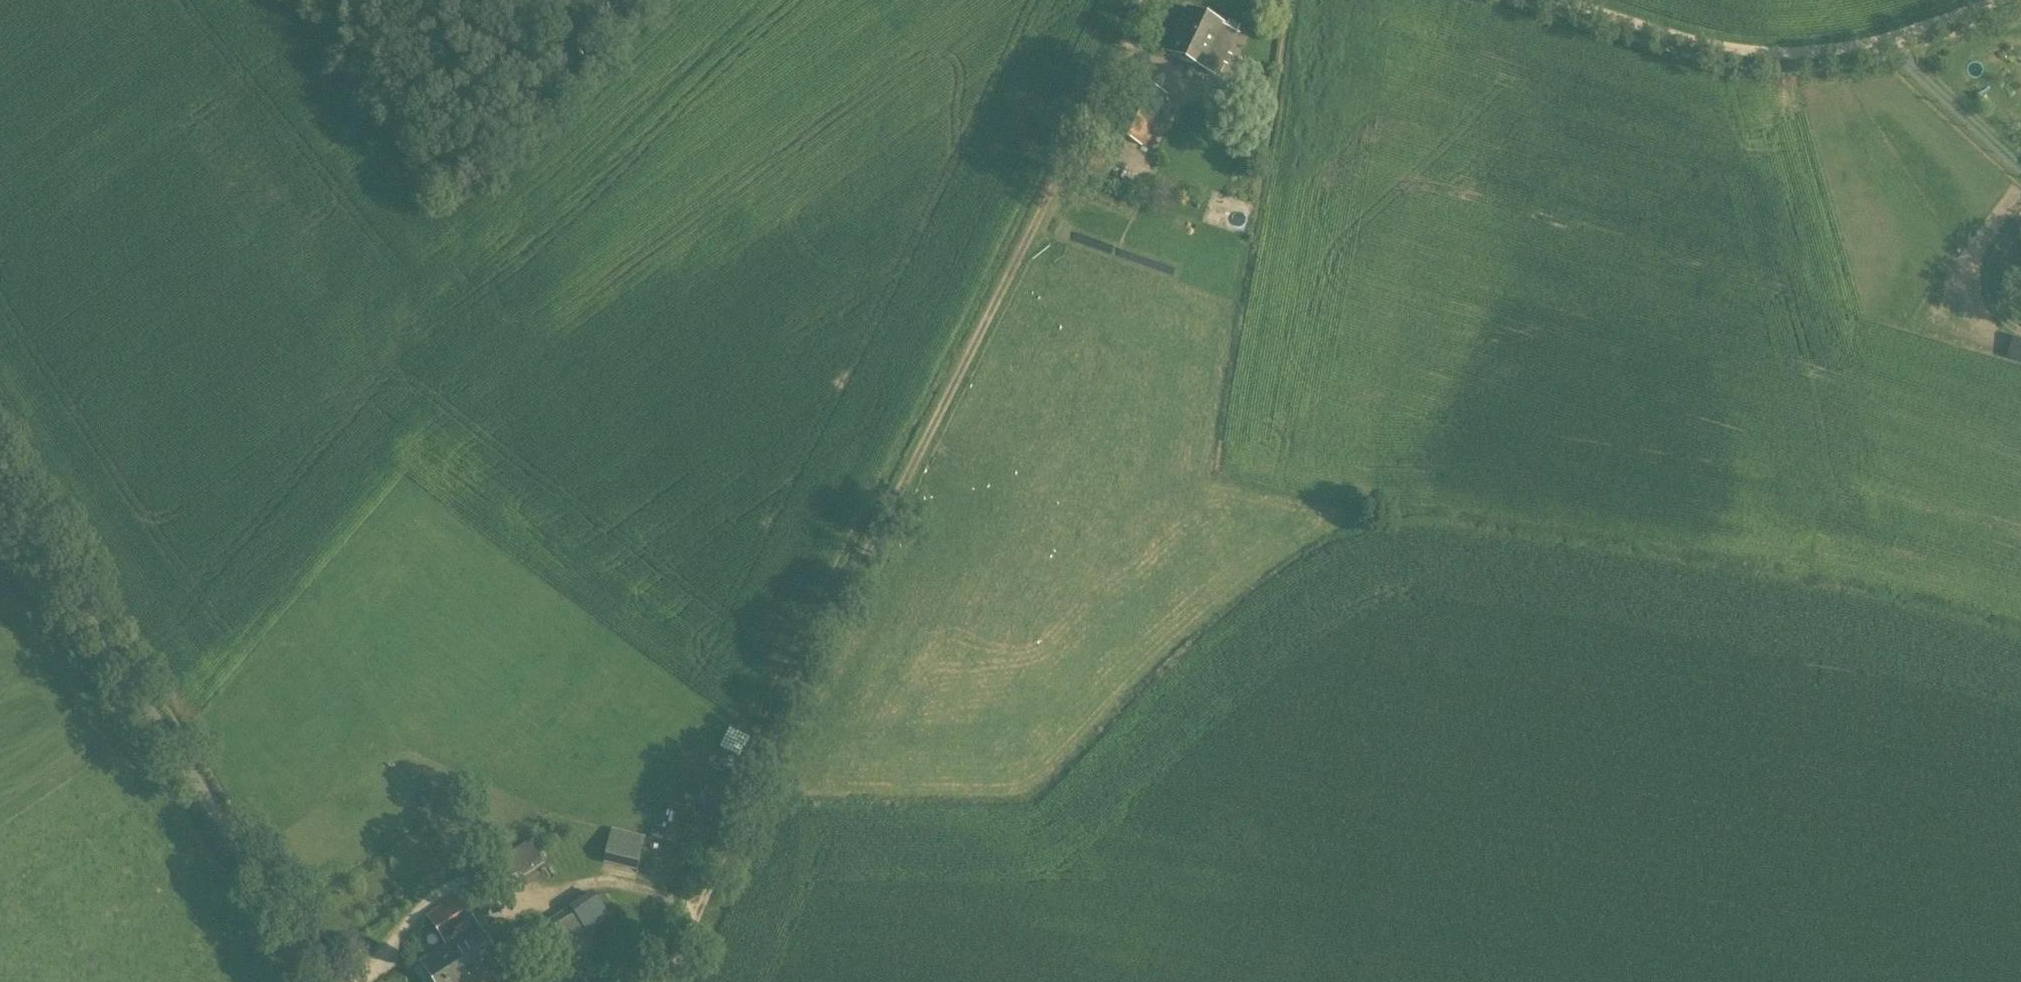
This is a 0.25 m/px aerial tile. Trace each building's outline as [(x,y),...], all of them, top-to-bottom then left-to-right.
[(1187,9),(1166,52),(1212,75),(1219,60),(1223,62),(1230,47),(1219,42),(1225,28),(1187,9)] [(1113,132),(1141,146),(1166,95),(1137,80),(1113,132)] [(698,824),(704,826),(707,819),(701,817),(698,824)] [(645,837),(612,829),(603,864),(636,872),(645,837)] [(484,870),(499,893),(545,863),(529,840),(484,870)] [(594,894),(551,921),(563,940),(567,947),(608,918),(594,894)] [(472,920),(458,896),(426,916),(446,948),(421,963),(432,981),(464,981),(453,962),(460,958),(452,944),(460,939),(455,931),(472,920)] [(472,920),(455,931),(460,939),(452,944),(460,958),(453,962),(464,981),(479,981),(502,968),(478,929),(472,920)] [(563,940),(551,921),(532,933),(527,924),(519,929),(541,963),(567,947),(563,940)]
